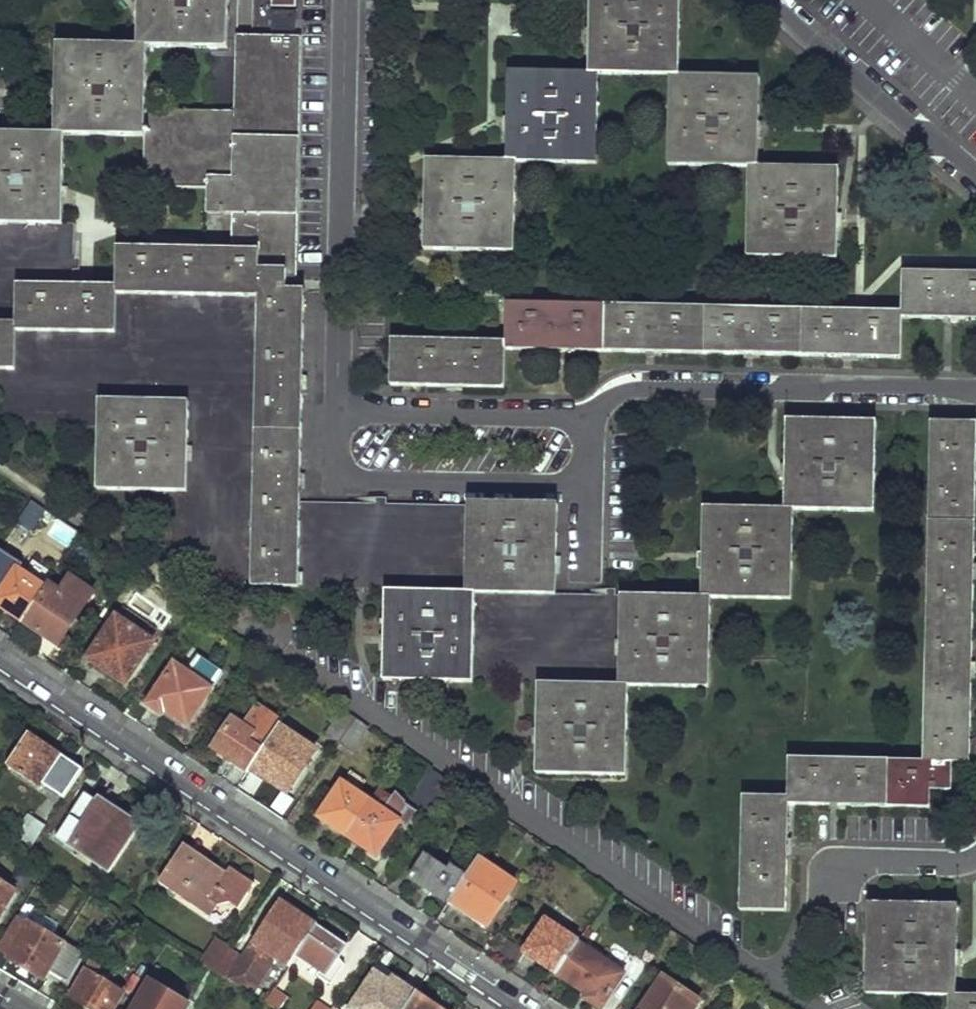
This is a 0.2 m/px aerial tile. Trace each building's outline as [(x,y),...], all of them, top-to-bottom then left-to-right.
[(143,189),(206,190),(206,216),(232,216),(231,245),(290,246),(294,38),(239,36),(236,123),(145,122),(146,47),(229,49),(230,0),(141,0),(140,48),(58,46),(55,135),(0,134),(0,224),(60,226),(63,136),(145,138),(143,189)] [(590,75),(512,73),(510,164),(426,162),(425,253),(515,255),(517,165),(597,165),(599,75),(671,76),(669,167),(749,170),(747,259),(836,262),(839,171),(759,169),(761,78),(679,77),(680,0),(591,0),(590,75)] [(275,13),(274,31),(294,31),(294,14),(275,13)] [(115,289),(72,287),(15,286),(15,322),(0,321),(0,369),(13,369),(14,328),(113,332),(115,298),(254,301),(248,586),(249,588),(297,590),(299,500),(303,295),(288,294),(289,257),(116,252),(115,289)] [(508,346),(394,345),(393,391),(507,392),(508,355),(896,360),(898,322),(975,323),(975,272),(898,272),(898,314),(508,307),(508,346)] [(95,421),(94,487),(172,489),(186,489),(186,400),(95,398),(95,421)] [(707,512),(705,600),(624,599),(622,686),(614,686),(570,685),(537,684),(534,775),(625,776),(628,686),(712,687),(713,599),(792,600),(794,511),(874,512),(876,421),(788,420),(786,511),(707,512)] [(925,765),(928,766),(956,766),(970,766),(975,470),(975,422),(933,422),(925,765)] [(31,500),(17,522),(29,531),(44,509),(31,500)] [(469,503),(469,595),(386,593),(383,684),(471,687),(475,595),(557,594),(559,505),(469,503)] [(0,590),(0,605),(22,620),(45,587),(15,568),(0,590)] [(45,587),(22,620),(57,644),(93,590),(69,575),(59,589),(48,582),(45,587)] [(117,614),(87,658),(104,669),(106,665),(126,679),(153,639),(117,614)] [(222,672),(197,655),(186,672),(174,663),(146,704),(160,714),(164,708),(187,725),(222,672)] [(232,718),(211,747),(247,771),(250,767),(262,749),(277,726),(280,722),(256,706),(243,725),(232,718)] [(341,708),(324,735),(337,744),(355,717),(341,708)] [(355,717),(337,744),(349,753),(368,725),(355,717)] [(262,749),(250,767),(286,792),(313,750),(277,726),(262,749)] [(10,767),(43,788),(63,757),(31,737),(10,767)] [(786,764),(785,797),(740,797),(739,912),(784,914),(785,810),(926,812),(927,787),(928,766),(925,765),(786,764)] [(928,766),(927,787),(955,787),(956,766),(928,766)] [(431,767),(412,794),(436,809),(454,783),(431,767)] [(339,785),(316,817),(346,837),(368,804),(339,785)] [(54,845),(104,877),(136,828),(86,795),(54,845)] [(368,804),(346,837),(374,856),(396,823),(368,804)] [(12,846),(29,856),(48,826),(32,816),(12,846)] [(159,883),(212,918),(219,905),(231,904),(239,909),(256,884),(232,867),(228,874),(185,845),(159,883)] [(409,879),(447,904),(449,901),(464,879),(449,869),(446,873),(423,858),(409,879)] [(464,879),(449,901),(486,925),(514,883),(478,858),(464,879)] [(18,892),(0,881),(0,920),(18,892)] [(255,941),(290,965),(298,954),(317,927),(281,903),(255,941)] [(952,995),(953,906),(869,904),(863,993),(947,995),(947,1008),(975,1008),(975,995),(952,995)] [(11,958),(45,979),(51,969),(68,981),(85,954),(33,922),(31,925),(20,918),(2,948),(13,955),(11,958)] [(545,921),(523,954),(555,975),(576,944),(578,942),(545,921)] [(318,975),(332,984),(345,965),(339,960),(348,948),(317,927),(298,954),(322,970),(318,975)] [(576,944),(555,975),(585,994),(583,998),(599,1008),(621,974),(576,944)] [(226,980),(246,992),(254,979),(238,969),(245,958),(231,948),(215,974),(226,980)] [(95,1008),(114,1008),(124,993),(98,976),(103,967),(94,961),(73,995),(95,1008)] [(351,1008),(404,1008),(416,992),(383,970),(379,976),(375,973),(351,1008)] [(641,1008),(693,1008),(698,1001),(662,977),(641,1008)] [(150,987),(137,1008),(185,1008),(150,987)] [(274,1008),(281,1008),(288,998),(274,988),(264,1003),(274,1008)] [(416,992),(404,1008),(440,1008),(416,992)]
